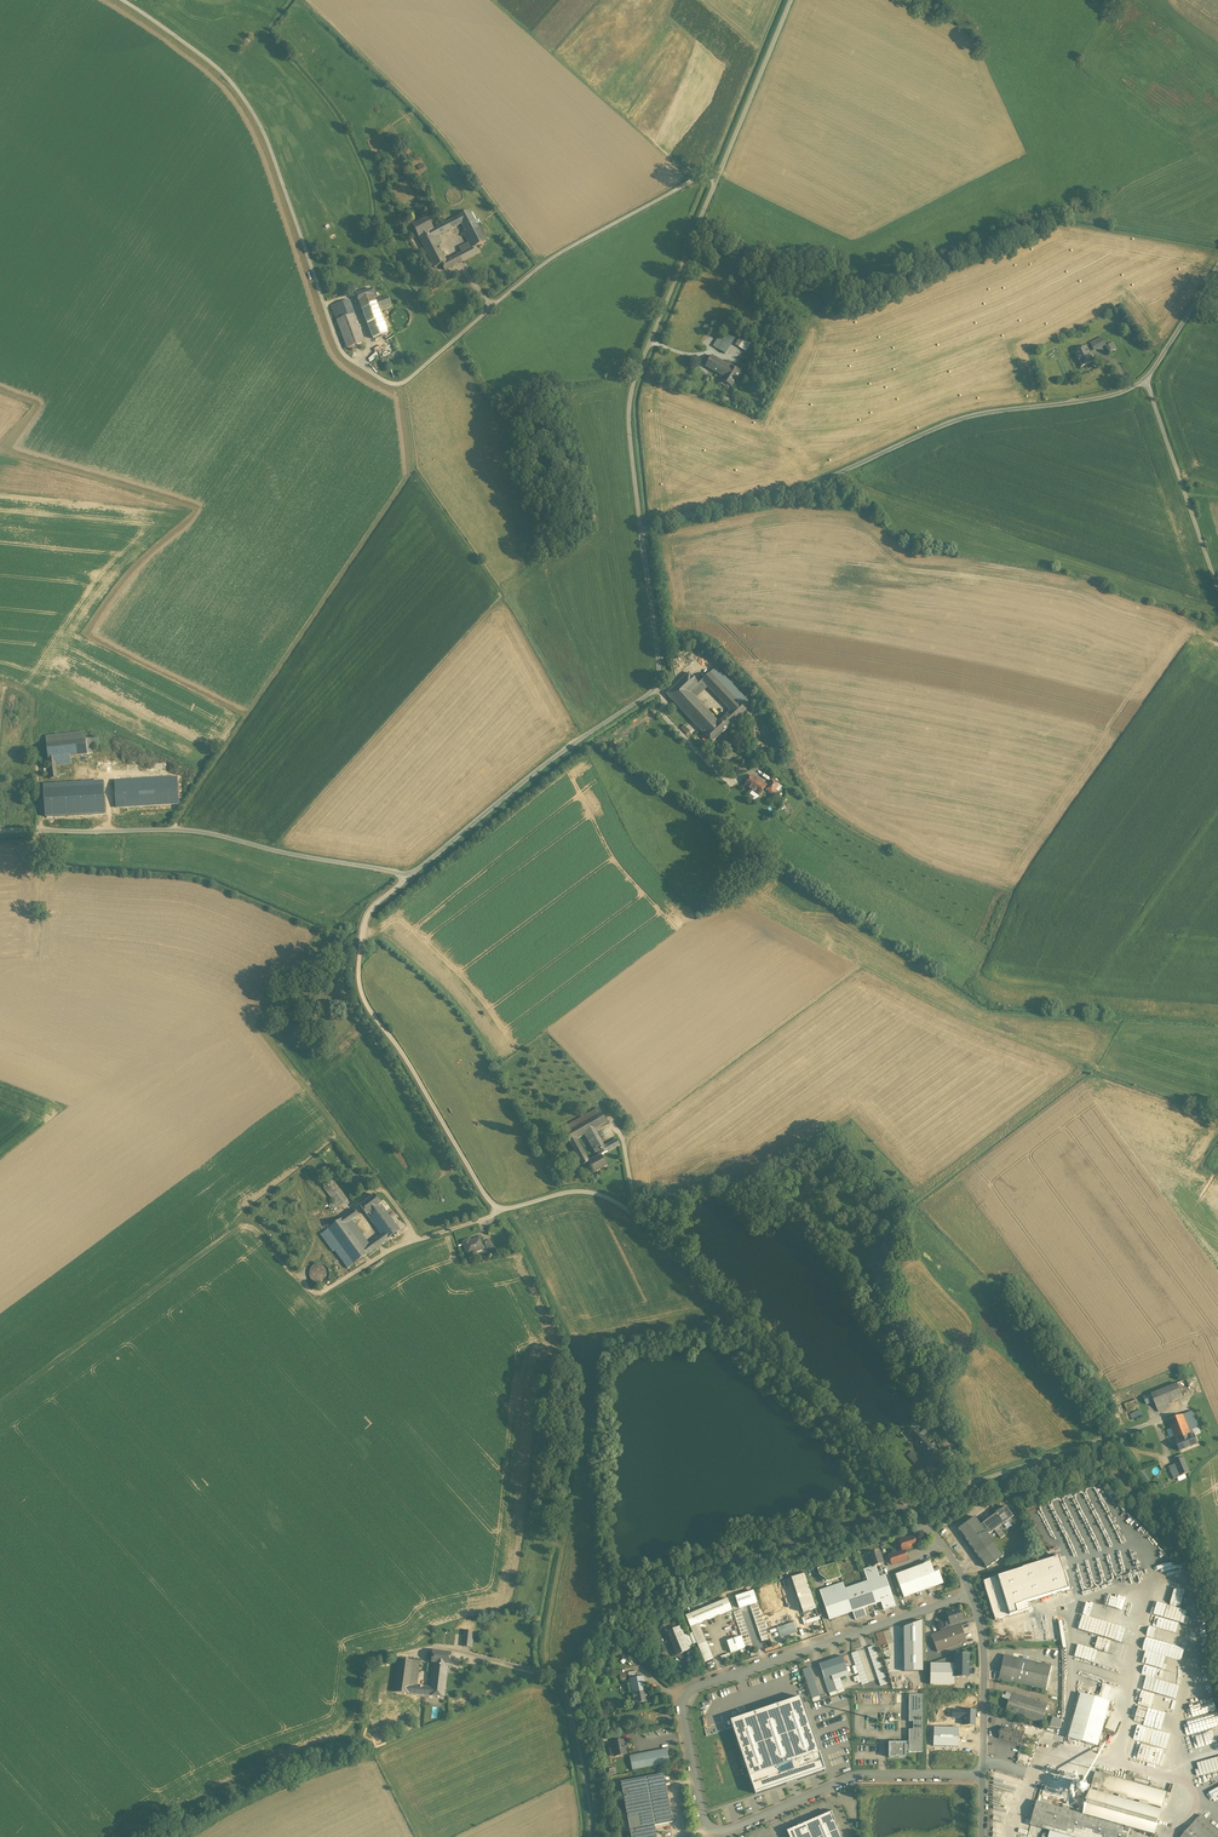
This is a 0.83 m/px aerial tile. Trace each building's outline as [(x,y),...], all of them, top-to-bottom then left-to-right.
[(470,212),(458,218),(461,225),(465,232),(463,233),(468,245),(471,250),(473,249),(486,242),(470,212)] [(434,230),(419,238),(434,268),(441,264),(446,262),(437,245),(441,243),(439,238),(437,238),(437,237),(461,225),(458,218),(434,230)] [(428,219),(413,227),(419,238),(434,230),(428,219)] [(468,245),(459,249),(462,254),(471,250),(468,245)] [(446,262),(441,264),(445,271),(476,255),(473,249),(471,250),(462,254),(446,262)] [(373,290),(357,295),(359,302),(362,310),(369,308),(368,307),(377,304),(376,301),(375,296),(373,290)] [(376,301),(377,304),(379,310),(380,309),(391,306),(388,297),(376,301)] [(364,343),(349,300),(343,302),(348,316),(337,320),(346,349),(364,343)] [(343,302),(332,306),(337,320),(348,316),(343,302)] [(377,304),(368,307),(369,308),(362,310),(372,340),(388,334),(380,311),(379,310),(377,304)] [(409,323),(410,320),(409,316),(407,313),(404,311),(401,310),(397,311),(394,313),(392,316),(392,319),(392,323),(394,326),(397,328),(401,329),(404,328),(407,326),(409,323)] [(727,334),(724,338),(732,343),(735,338),(727,334)] [(714,346),(717,349),(723,340),(719,338),(714,346)] [(732,343),(724,338),(723,340),(717,349),(725,353),(732,343)] [(751,344),(740,338),(736,345),(746,351),(751,344)] [(1092,343),(1095,350),(1101,347),(1098,340),(1092,343)] [(751,344),(746,351),(751,354),(755,347),(751,344)] [(1086,347),(1075,353),(1082,367),(1094,361),(1090,353),(1086,347)] [(1108,347),(1103,349),(1106,355),(1111,352),(1108,347)] [(726,365),(712,357),(706,366),(724,377),(730,367),(726,365)] [(737,366),(728,361),(726,365),(730,367),(735,370),(737,366)] [(735,370),(730,367),(724,377),(722,381),(732,387),(740,373),(735,370)] [(694,697),(690,693),(699,684),(689,673),(667,694),(688,716),(695,724),(705,735),(718,723),(694,697)] [(746,711),(710,673),(702,681),(706,686),(730,711),(727,714),(734,722),(746,711)] [(702,681),(699,684),(690,693),(694,697),(706,686),(702,681)] [(727,714),(720,721),(727,728),(730,725),(734,722),(727,714)] [(718,723),(705,735),(712,742),(727,728),(720,721),(718,723)] [(691,731),(685,725),(681,729),(688,735),(691,731)] [(57,742),(47,743),(49,758),(70,756),(81,755),(93,753),(92,744),(91,738),(86,739),(70,740),(57,742)] [(83,780),(72,781),(72,784),(56,786),(57,801),(63,801),(92,798),(91,787),(96,786),(93,753),(81,755),(83,780)] [(70,756),(55,757),(56,765),(71,764),(70,756)] [(55,757),(49,758),(51,778),(57,777),(56,765),(55,757)] [(766,786),(752,776),(745,786),(760,795),(766,786)] [(772,780),(766,790),(769,792),(772,794),(775,790),(778,784),(772,780)] [(55,783),(44,784),(46,802),(57,801),(56,786),(55,783)] [(775,790),(772,794),(769,792),(768,794),(773,798),(778,792),(775,790)] [(92,798),(63,801),(64,807),(93,804),(92,798)] [(601,1112),(565,1133),(570,1143),(577,1139),(585,1135),(595,1129),(607,1122),(601,1112)] [(595,1129),(585,1135),(598,1157),(601,1155),(607,1152),(605,1146),(604,1146),(595,1129)] [(589,1162),(577,1139),(570,1143),(576,1154),(583,1165),(589,1162)] [(617,1140),(605,1146),(607,1152),(620,1145),(617,1140)] [(576,1154),(572,1157),(578,1168),(583,1165),(576,1154)] [(589,1162),(595,1172),(607,1165),(601,1155),(598,1157),(589,1162)] [(347,1200),(333,1180),(323,1187),(338,1207),(347,1200)] [(374,1195),(360,1205),(366,1215),(367,1214),(381,1204),(374,1195)] [(399,1231),(383,1209),(385,1209),(381,1204),(367,1214),(381,1235),(386,1241),(399,1231)] [(353,1210),(341,1219),(345,1224),(350,1221),(358,1216),(353,1210)] [(345,1224),(341,1219),(328,1228),(353,1264),(367,1255),(362,1248),(350,1231),(345,1224)] [(350,1221),(345,1224),(350,1231),(355,1227),(350,1221)] [(367,1245),(355,1227),(350,1231),(362,1248),(367,1245)] [(353,1264),(328,1228),(320,1234),(332,1252),(333,1251),(346,1269),(353,1264)] [(381,1235),(372,1241),(376,1248),(386,1241),(381,1235)] [(479,1238),(469,1241),(468,1240),(463,1242),(467,1254),(483,1249),(479,1238)] [(490,1240),(484,1242),(486,1249),(492,1248),(490,1240)] [(367,1245),(362,1248),(367,1255),(376,1248),(372,1241),(367,1245)] [(329,1277),(330,1273),(329,1269),(327,1266),(323,1263),(319,1263),(316,1263),(312,1266),(310,1269),(309,1273),(310,1277),(313,1280),(316,1282),(320,1283),(324,1282),(327,1280),(329,1277)] [(1177,1382),(1146,1396),(1151,1406),(1155,1404),(1157,1409),(1169,1404),(1184,1397),(1177,1382)] [(1137,1400),(1124,1405),(1131,1421),(1144,1416),(1137,1400)] [(1169,1404),(1157,1409),(1159,1413),(1171,1408),(1169,1404)] [(1192,1411),(1168,1421),(1176,1440),(1194,1433),(1192,1430),(1199,1427),(1192,1411)] [(1194,1433),(1176,1440),(1180,1451),(1198,1444),(1195,1435),(1194,1433)] [(922,1463),(912,1452),(908,1456),(920,1469),(925,1466),(922,1463)] [(1173,1458),(1176,1464),(1178,1469),(1181,1476),(1190,1472),(1182,1454),(1173,1458)] [(935,1467),(927,1459),(922,1463),(925,1466),(920,1469),(926,1475),(935,1467)] [(1176,1464),(1169,1467),(1174,1479),(1181,1476),(1178,1469),(1176,1464)] [(1139,1472),(1146,1481),(1150,1478),(1144,1470),(1139,1472)] [(997,1513),(983,1523),(983,1524),(981,1525),(987,1534),(989,1532),(990,1533),(1013,1517),(1006,1507),(1001,1510),(1000,1509),(996,1512),(997,1513)] [(981,1525),(974,1517),(958,1528),(987,1568),(1003,1557),(987,1534),(981,1525)] [(905,1538),(899,1540),(899,1541),(902,1550),(904,1549),(905,1550),(917,1546),(914,1538),(912,1539),(911,1536),(905,1538)] [(902,1550),(888,1555),(892,1565),(908,1560),(905,1550),(904,1549),(902,1550)] [(879,1551),(868,1555),(872,1566),(872,1567),(876,1565),(883,1563),(879,1551)] [(1060,1557),(983,1581),(995,1620),(1031,1609),(1029,1602),(1059,1592),(1070,1589),(1060,1557)] [(938,1572),(934,1573),(933,1571),(930,1562),(924,1564),(932,1587),(943,1583),(938,1572)] [(836,1563),(818,1570),(821,1578),(825,1582),(841,1577),(836,1563)] [(924,1564),(895,1575),(904,1598),(932,1587),(924,1564)] [(879,1577),(873,1579),(870,1573),(877,1570),(876,1565),(872,1567),(872,1566),(864,1569),(868,1581),(876,1604),(881,1602),(884,1610),(896,1606),(885,1575),(879,1577)] [(877,1570),(870,1573),(873,1579),(879,1577),(877,1570)] [(816,1608),(804,1574),(791,1578),(803,1613),(816,1608)] [(855,1578),(843,1582),(845,1587),(857,1584),(855,1578)] [(868,1581),(845,1589),(853,1612),(864,1608),(876,1604),(868,1581)] [(843,1583),(825,1588),(828,1596),(822,1598),(829,1620),(853,1612),(845,1589),(843,1583)] [(825,1588),(820,1590),(822,1598),(828,1596),(825,1588)] [(739,1609),(757,1603),(753,1591),(735,1597),(739,1609)] [(690,1627),(698,1624),(732,1610),(727,1599),(686,1616),(690,1627)] [(1161,1603),(1157,1615),(1187,1624),(1191,1611),(1186,1610),(1188,1603),(1183,1602),(1182,1605),(1177,1603),(1170,1601),(1168,1605),(1161,1603)] [(1133,1629),(1137,1610),(1130,1608),(1130,1607),(1124,1606),(1123,1610),(1117,1609),(1118,1605),(1107,1603),(1103,1620),(1078,1614),(1075,1628),(1099,1634),(1095,1648),(1076,1644),(1074,1652),(1076,1653),(1075,1657),(1105,1664),(1108,1652),(1127,1657),(1130,1644),(1125,1643),(1129,1628),(1133,1629)] [(864,1608),(853,1612),(855,1620),(867,1616),(864,1608)] [(957,1608),(952,1610),(952,1611),(947,1613),(946,1613),(948,1619),(949,1618),(951,1624),(959,1621),(962,1620),(960,1616),(961,1616),(960,1613),(959,1613),(957,1608)] [(1157,1619),(1158,1616),(1148,1614),(1147,1623),(1159,1626),(1160,1619),(1157,1619)] [(923,1671),(922,1621),(904,1627),(904,1671),(923,1671)] [(959,1621),(951,1624),(945,1625),(947,1630),(961,1625),(959,1621)] [(794,1622),(777,1628),(780,1637),(787,1634),(787,1635),(790,1634),(790,1633),(797,1631),(794,1622)] [(698,1624),(690,1627),(693,1633),(697,1643),(698,1646),(706,1643),(706,1642),(705,1643),(697,1625),(699,1624),(698,1624)] [(947,1630),(932,1635),(938,1652),(966,1642),(961,1625),(947,1630)] [(681,1627),(664,1633),(668,1643),(672,1642),(685,1636),(681,1627)] [(1140,1671),(1137,1688),(1161,1693),(1166,1670),(1153,1667),(1152,1669),(1143,1667),(1144,1663),(1159,1667),(1162,1655),(1159,1654),(1162,1640),(1173,1642),(1176,1632),(1152,1627),(1149,1636),(1142,1635),(1136,1661),(1139,1661),(1137,1670),(1140,1671)] [(472,1631),(464,1630),(464,1638),(472,1639),(472,1631)] [(689,1634),(685,1636),(689,1646),(693,1644),(689,1634)] [(685,1636),(672,1642),(674,1648),(671,1649),(674,1656),(690,1650),(689,1646),(685,1636)] [(741,1637),(727,1641),(731,1653),(745,1648),(741,1637)] [(472,1639),(464,1638),(463,1646),(471,1647),(472,1639)] [(706,1643),(698,1646),(705,1662),(713,1658),(706,1643)] [(887,1683),(874,1645),(868,1648),(880,1686),(887,1683)] [(452,1653),(433,1651),(432,1662),(448,1664),(450,1664),(452,1653)] [(858,1651),(851,1653),(862,1684),(869,1682),(858,1651)] [(668,1659),(665,1652),(656,1656),(659,1662),(668,1659)] [(955,1655),(930,1663),(930,1684),(955,1685),(955,1677),(955,1655)] [(968,1655),(955,1655),(955,1677),(968,1677),(968,1655)] [(1052,1666),(1004,1655),(999,1679),(1047,1690),(1052,1666)] [(819,1664),(824,1678),(831,1676),(847,1670),(843,1656),(819,1664)] [(420,1661),(398,1659),(395,1691),(411,1693),(411,1684),(417,1685),(418,1680),(420,1661)] [(448,1664),(432,1662),(430,1682),(430,1686),(429,1695),(445,1697),(448,1664)] [(807,1668),(802,1670),(812,1699),(820,1696),(810,1667),(807,1668)] [(849,1675),(847,1670),(831,1676),(833,1680),(840,1678),(849,1675)] [(637,1671),(628,1672),(630,1679),(638,1678),(637,1671)] [(831,1676),(824,1678),(829,1693),(836,1691),(833,1680),(831,1676)] [(630,1679),(632,1694),(647,1691),(644,1677),(638,1678),(630,1679)] [(840,1678),(833,1680),(837,1691),(844,1688),(840,1678)] [(417,1685),(411,1684),(411,1693),(429,1695),(430,1686),(417,1685)] [(632,1694),(634,1704),(649,1701),(647,1691),(632,1694)] [(1110,1701),(1081,1693),(1069,1738),(1098,1746),(1108,1710),(1110,1701)] [(1018,1696),(1012,1694),(1007,1712),(1013,1713),(1018,1696)] [(923,1695),(909,1695),(909,1704),(909,1722),(913,1722),(913,1730),(909,1730),(909,1739),(909,1743),(909,1752),(909,1753),(909,1752),(923,1752),(923,1695)] [(1047,1705),(1018,1696),(1013,1713),(1042,1722),(1047,1705)] [(733,1728),(803,1704),(800,1697),(730,1721),(733,1728)] [(1214,1703),(1208,1705),(1209,1707),(1203,1709),(1204,1713),(1216,1709),(1214,1703)] [(803,1706),(803,1704),(733,1728),(749,1776),(819,1753),(803,1706)] [(975,1711),(965,1710),(965,1718),(964,1725),(975,1725),(975,1711)] [(1204,1728),(1217,1725),(1217,1714),(1217,1712),(1208,1714),(1209,1719),(1206,1719),(1205,1715),(1201,1716),(1204,1728)] [(1061,1719),(1053,1716),(1050,1727),(1061,1728),(1061,1719)] [(958,1747),(958,1728),(934,1727),(933,1746),(958,1747)] [(1014,1730),(1003,1727),(1002,1727),(999,1738),(1000,1738),(1011,1741),(1014,1730)] [(1107,1728),(1105,1732),(1107,1733),(1111,1735),(1113,1736),(1115,1732),(1107,1728)] [(1187,1752),(1211,1746),(1214,1758),(1217,1757),(1217,1728),(1183,1736),(1187,1752)] [(1025,1732),(1014,1730),(1011,1741),(1022,1744),(1025,1732)] [(621,1741),(612,1742),(612,1743),(613,1748),(611,1748),(610,1748),(611,1753),(614,1752),(615,1756),(627,1754),(626,1749),(627,1749),(626,1745),(625,1745),(624,1740),(621,1741)] [(905,1743),(898,1743),(898,1744),(896,1744),(896,1743),(889,1743),(889,1745),(889,1749),(890,1749),(890,1752),(889,1752),(889,1757),(896,1757),(898,1757),(905,1758),(905,1752),(909,1752),(909,1743),(905,1743)] [(667,1749),(630,1756),(632,1770),(670,1763),(667,1749)] [(819,1753),(749,1776),(755,1792),(755,1794),(825,1771),(819,1753)] [(1166,1792),(1096,1772),(1091,1788),(1089,1794),(1083,1815),(1131,1828),(1154,1834),(1166,1792)] [(621,1782),(632,1836),(657,1836),(655,1825),(673,1822),(668,1798),(667,1794),(665,1783),(663,1774),(621,1782)] [(1037,1802),(1032,1819),(1031,1825),(1074,1836),(1128,1836),(1131,1828),(1083,1815),(1037,1802)] [(835,1821),(834,1817),(833,1817),(833,1816),(831,1812),(830,1812),(829,1813),(827,1813),(827,1814),(825,1814),(824,1815),(821,1816),(820,1817),(818,1818),(818,1817),(817,1818),(816,1819),(816,1818),(815,1819),(813,1820),(811,1820),(811,1821),(810,1821),(809,1821),(808,1822),(805,1823),(804,1824),(799,1826),(798,1826),(794,1828),(792,1829),(791,1830),(790,1829),(789,1830),(788,1831),(788,1830),(787,1831),(788,1835),(789,1835),(790,1836),(841,1836),(835,1821)] [(1181,1836),(1217,1836),(1217,1831),(1200,1815),(1181,1836)]
